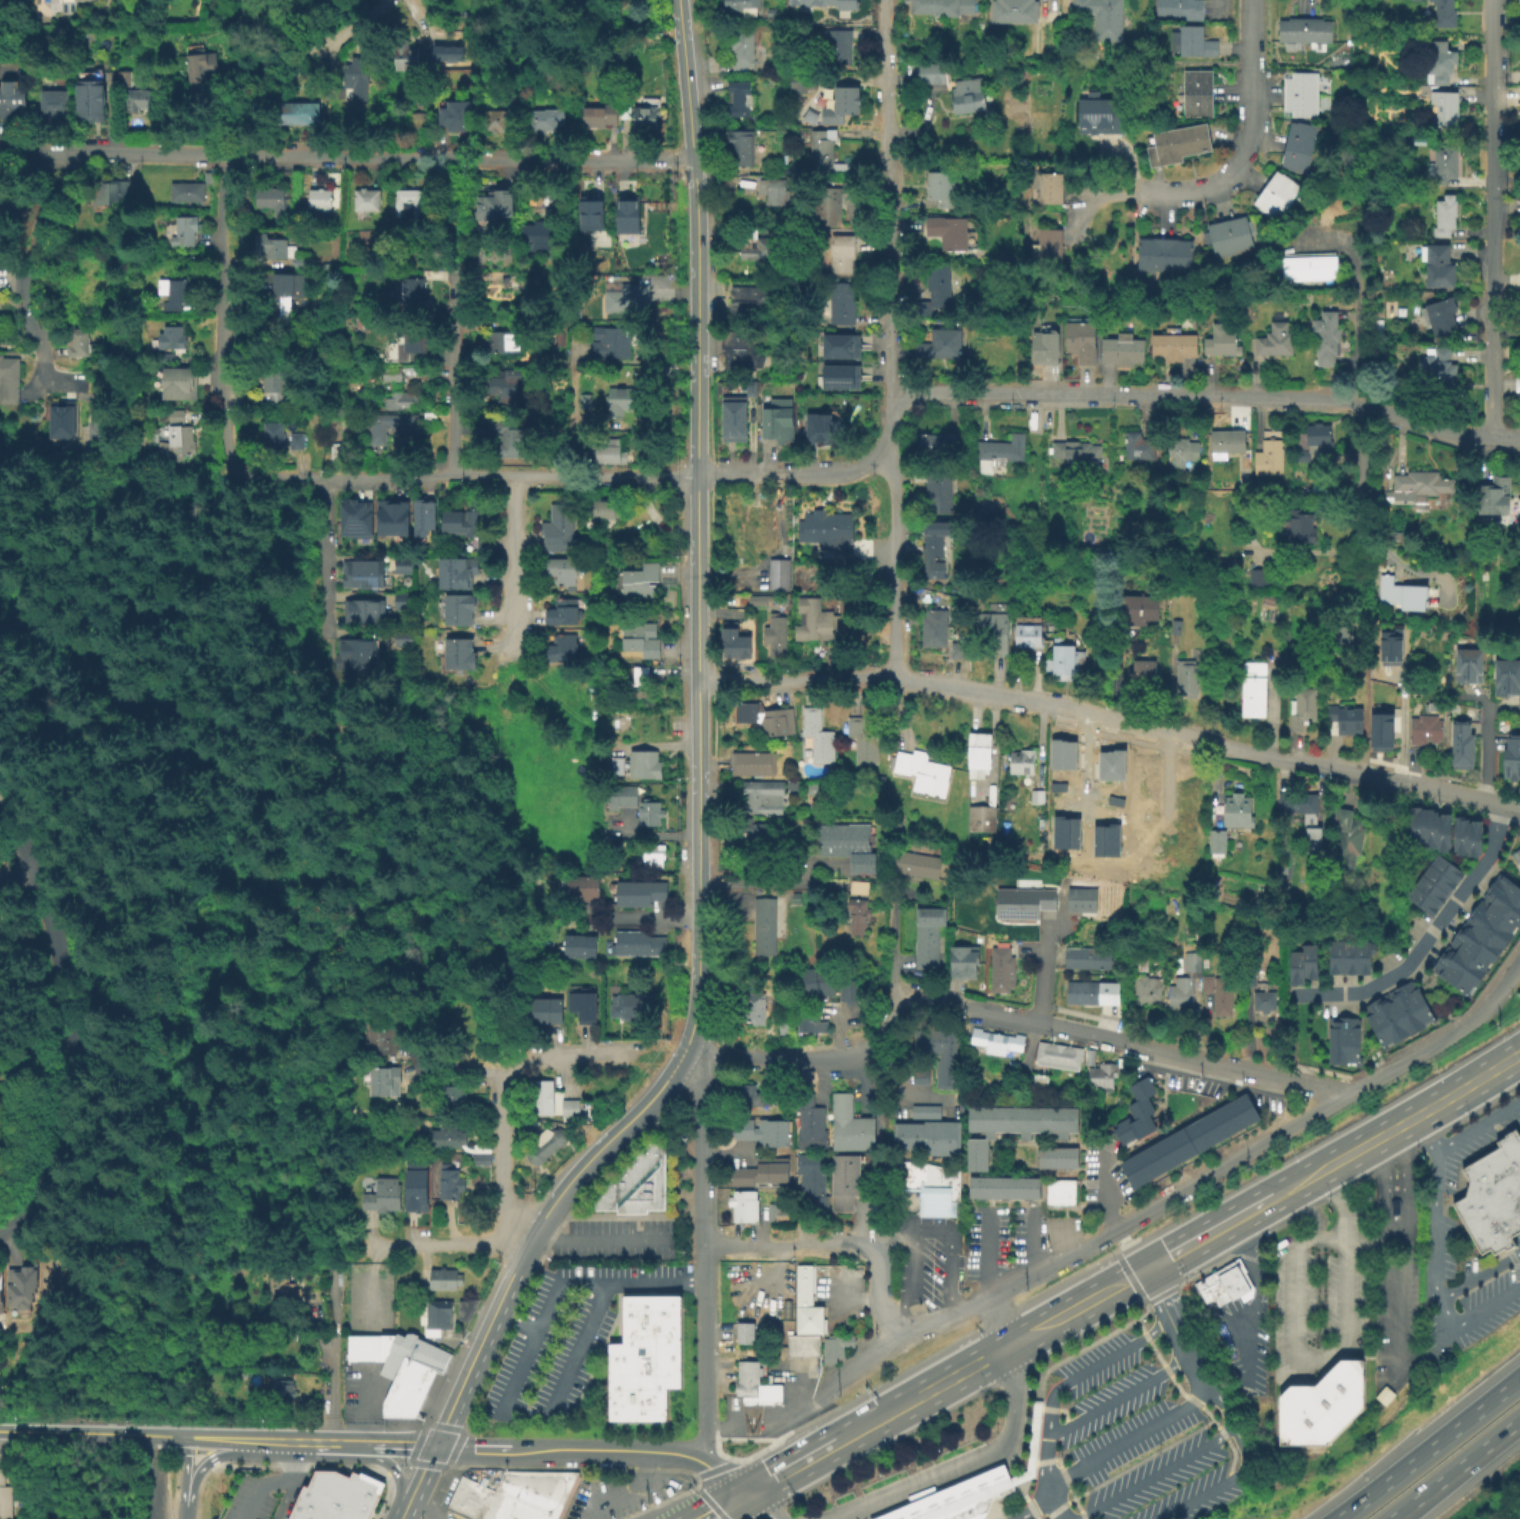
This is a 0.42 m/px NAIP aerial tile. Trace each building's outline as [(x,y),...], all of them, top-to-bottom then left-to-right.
[(41,1),(47,1),(48,12),(73,12),(73,0),(41,0),(41,1)] [(721,9),(721,0),(758,0),(758,6),(754,6),(754,17),(740,17),(740,9),(721,9)] [(820,4),(835,5),(835,9),(855,9),(855,0),(820,0),(820,4)] [(909,12),(909,0),(932,0),(932,13),(909,12)] [(932,13),(932,0),(973,0),(973,12),(956,12),(956,16),(932,16),(932,13)] [(988,21),(988,0),(1011,0),(1011,21),(988,21)] [(1011,21),(1011,0),(1036,0),(1036,21),(1011,21)] [(1070,13),(1071,0),(1122,0),(1121,14),(1092,13),(1070,13)] [(1154,17),(1154,0),(1201,0),(1201,20),(1179,20),(1179,16),(1154,17)] [(1435,15),(1434,0),(1453,0),(1453,8),(1455,8),(1455,26),(1428,27),(1428,16),(1435,15)] [(777,7),(778,16),(766,16),(766,7),(777,7)] [(1298,47),(1293,47),(1293,50),(1283,50),(1283,40),(1277,40),(1277,19),(1286,19),(1286,16),(1303,16),(1303,41),(1298,41),(1298,47)] [(1322,50),(1313,50),(1313,47),(1309,47),(1309,41),(1303,41),(1303,16),(1320,16),(1320,19),(1330,19),(1330,41),(1322,41),(1322,50)] [(1216,55),(1177,55),(1177,51),(1168,51),(1168,31),(1178,31),(1178,25),(1202,25),(1202,39),(1216,39),(1216,55)] [(853,28),(853,64),(828,63),(828,27),(853,28)] [(754,30),(754,69),(741,69),(740,72),(732,72),(732,60),(729,60),(729,54),(727,54),(727,32),(733,32),(733,30),(754,30)] [(1455,50),(1455,63),(1451,63),(1451,73),(1447,73),(1447,84),(1424,84),(1424,39),(1446,39),(1446,50),(1455,50)] [(393,69),(417,68),(416,45),(392,45),(393,69)] [(203,46),(204,52),(215,51),(218,75),(207,76),(208,88),(191,90),(187,53),(195,52),(194,47),(203,46)] [(368,65),(366,101),(351,100),(352,89),(342,88),(344,63),(368,65)] [(917,85),(917,65),(946,65),(946,85),(917,85)] [(1211,93),(1182,93),(1182,69),(1211,69),(1211,93)] [(1316,94),(1282,94),(1282,71),(1316,71),(1316,94)] [(131,72),(131,88),(118,88),(118,72),(131,72)] [(814,76),(814,90),(807,90),(807,94),(793,94),(793,89),(790,90),(791,76),(814,76)] [(988,109),(955,114),(952,94),(954,94),(953,88),(957,88),(956,81),(983,77),(988,109)] [(15,118),(0,118),(0,86),(1,86),(2,81),(17,80),(17,86),(25,86),(25,111),(15,111),(15,118)] [(78,123),(79,82),(106,82),(106,123),(78,123)] [(750,82),(750,94),(755,94),(755,110),(751,110),(751,117),(728,118),(728,106),(733,105),(732,92),(729,92),(729,82),(750,82)] [(845,125),(822,126),(822,110),(836,109),(836,86),(844,84),(861,86),(861,114),(845,114),(845,125)] [(1121,133),(1076,133),(1076,97),(1085,97),(1085,89),(1096,89),(1096,97),(1110,97),(1110,108),(1121,108),(1121,133)] [(1429,90),(1457,91),(1455,128),(1434,127),(1435,102),(1429,102),(1429,90)] [(41,119),(41,91),(70,91),(70,119),(41,119)] [(126,91),(146,92),(155,92),(155,97),(162,97),(162,107),(154,106),(153,110),(138,109),(138,113),(125,113),(126,91)] [(1211,117),(1182,117),(1182,101),(1176,101),(1176,93),(1182,93),(1211,93),(1217,93),(1217,103),(1211,103),(1211,117)] [(1316,116),(1282,116),(1282,94),(1316,94),(1316,116)] [(468,98),(467,108),(473,108),(473,128),(465,128),(465,133),(459,133),(459,129),(451,129),(451,124),(441,124),(441,108),(454,107),(459,108),(459,98),(468,98)] [(661,99),(661,107),(657,107),(658,123),(635,122),(635,106),(642,106),(641,98),(661,99)] [(519,100),(519,126),(507,126),(507,130),(500,130),(500,134),(493,134),(493,131),(485,131),(486,110),(508,111),(509,100),(519,100)] [(318,101),(318,123),(281,123),(281,101),(318,101)] [(615,103),(615,124),(603,123),(602,127),(581,126),(582,104),(602,105),(602,103),(615,103)] [(630,104),(630,119),(620,119),(620,104),(630,104)] [(565,109),(565,126),(557,126),(557,131),(532,131),(532,110),(546,111),(546,109),(565,109)] [(1311,149),(1284,143),(1289,119),(1316,125),(1311,149)] [(1210,150),(1180,156),(1174,127),(1205,121),(1210,150)] [(1180,156),(1181,160),(1149,166),(1145,146),(1153,145),(1150,132),(1174,127),(1180,156)] [(836,130),(836,140),(833,140),(832,163),(850,163),(850,173),(810,173),(811,146),(800,145),(800,132),(811,132),(811,130),(836,130)] [(754,131),(753,166),(726,165),(727,131),(754,131)] [(1305,173),(1278,167),(1284,143),(1311,149),(1305,173)] [(1456,177),(1446,177),(1446,184),(1429,185),(1429,176),(1425,176),(1425,161),(1432,161),(1432,148),(1442,148),(1442,145),(1456,145),(1456,177)] [(1263,186),(1275,168),(1300,187),(1288,204),(1263,186)] [(955,170),(955,178),(958,178),(958,189),(953,189),(952,199),(957,199),(957,208),(937,208),(937,200),(927,200),(927,172),(949,172),(949,170),(955,170)] [(1061,203),(1038,202),(1038,187),(1030,187),(1031,171),(1061,172),(1061,203)] [(102,180),(113,180),(113,179),(130,181),(131,199),(110,199),(110,203),(93,203),(93,177),(102,177),(102,180)] [(786,180),(787,191),(790,190),(790,206),(767,206),(768,195),(760,196),(760,181),(786,180)] [(861,202),(844,203),(842,182),(859,181),(861,202)] [(205,184),(205,203),(171,203),(172,184),(205,184)] [(511,187),(512,191),(515,191),(515,217),(507,217),(507,220),(479,221),(478,195),(486,195),(490,194),(490,186),(511,187)] [(1249,204),(1263,186),(1288,204),(1274,223),(1249,204)] [(843,187),(842,225),(809,225),(809,200),(815,200),(815,187),(843,187)] [(324,188),(324,190),(332,190),(332,214),(321,215),(321,209),(310,209),(309,189),(319,189),(319,188),(324,188)] [(368,190),(382,190),(382,212),(356,213),(356,190),(362,191),(362,188),(368,188),(368,190)] [(278,189),(278,191),(285,191),(286,217),(275,217),(275,209),(257,209),(257,191),(272,190),(272,189),(278,189)] [(430,190),(431,222),(414,222),(414,214),(406,214),(406,217),(396,217),(396,190),(430,190)] [(1456,215),(1453,215),(1453,227),(1448,227),(1448,235),(1430,235),(1430,226),(1433,226),(1433,200),(1441,200),(1441,193),(1452,193),(1452,200),(1456,200),(1456,215)] [(579,199),(603,199),(603,230),(579,230),(579,199)] [(639,223),(640,234),(617,234),(617,200),(639,200),(639,223)] [(1224,219),(1244,214),(1246,220),(1252,218),(1255,232),(1249,234),(1253,248),(1233,253),(1224,219)] [(197,233),(197,247),(173,247),(173,237),(179,237),(178,218),(199,217),(200,233),(197,233)] [(967,218),(967,251),(941,251),(941,237),(926,237),(927,218),(967,218)] [(1204,243),(1201,231),(1206,230),(1205,224),(1224,219),(1233,253),(1214,258),(1209,241),(1204,243)] [(551,220),(551,251),(526,251),(526,224),(538,224),(538,220),(551,220)] [(8,248),(0,246),(0,226),(12,229),(8,248)] [(1060,257),(1032,256),(1033,241),(1039,241),(1039,228),(1061,228),(1060,257)] [(779,247),(778,260),(767,260),(767,267),(754,267),(754,259),(739,259),(740,229),(756,230),(756,238),(773,238),(773,247),(779,247)] [(268,231),(268,237),(277,236),(277,237),(288,237),(288,246),(297,245),(298,259),(257,259),(255,231),(268,231)] [(853,258),(852,275),(831,274),(832,235),(856,237),(855,258),(853,258)] [(1164,237),(1162,277),(1136,276),(1137,236),(1164,237)] [(1164,237),(1190,238),(1188,278),(1162,277),(1164,237)] [(1453,287),(1423,285),(1424,259),(1418,259),(1419,246),(1424,246),(1425,243),(1448,244),(1447,262),(1454,262),(1453,287)] [(1339,255),(1340,287),(1303,288),(1302,279),(1285,279),(1284,257),(1339,255)] [(950,265),(953,304),(948,304),(949,306),(943,306),(943,316),(916,317),(915,301),(931,300),(931,291),(928,291),(926,266),(950,265)] [(315,277),(314,298),(294,296),(293,329),(273,328),(273,319),(269,319),(270,301),(277,302),(277,296),(275,295),(276,273),(296,274),(296,275),(315,277)] [(425,292),(424,299),(426,299),(426,306),(429,307),(429,317),(404,317),(404,305),(407,305),(407,302),(404,302),(404,289),(404,277),(428,277),(427,292),(425,292)] [(189,291),(189,302),(182,302),(182,311),(163,311),(163,301),(169,301),(169,294),(159,294),(159,279),(193,280),(193,291),(189,291)] [(855,283),(854,299),(858,299),(857,324),(831,324),(832,282),(855,283)] [(650,285),(650,306),(644,305),(643,314),(613,313),(614,291),(623,291),(623,284),(650,285)] [(731,316),(731,287),(762,287),(762,316),(731,316)] [(1457,329),(1433,337),(1429,327),(1426,329),(1418,306),(1449,294),(1455,310),(1451,312),(1457,329)] [(4,328),(0,329),(0,308),(1,308),(8,323),(3,325),(4,328)] [(1337,312),(1337,329),(1340,329),(1340,343),(1340,356),(1335,356),(1335,367),(1318,367),(1317,356),(1316,356),(1316,336),(1312,336),(1312,321),(1322,321),(1322,312),(1337,312)] [(1384,320),(1384,335),(1375,334),(1376,320),(1384,320)] [(365,331),(354,332),(354,321),(365,321),(365,331)] [(1289,321),(1289,332),(1294,332),(1294,355),(1257,355),(1257,337),(1268,337),(1268,332),(1272,332),(1272,321),(1289,321)] [(1095,323),(1096,365),(1078,366),(1078,353),(1066,353),(1066,324),(1095,323)] [(1058,324),(1058,365),(1033,365),(1033,331),(1040,331),(1040,324),(1058,324)] [(1227,324),(1227,331),(1236,331),(1237,346),(1243,346),(1243,354),(1205,355),(1205,338),(1214,338),(1213,324),(1227,324)] [(183,326),(183,335),(187,335),(187,344),(185,344),(185,349),(159,349),(159,334),(165,333),(165,326),(183,326)] [(89,327),(90,342),(101,341),(102,354),(69,356),(69,346),(67,347),(66,332),(72,332),(72,328),(89,327)] [(632,328),(632,359),(594,358),(595,327),(632,328)] [(963,329),(962,358),(916,356),(916,341),(933,342),(933,328),(963,329)] [(343,329),(343,340),(329,340),(328,330),(343,329)] [(429,329),(428,340),(430,340),(430,346),(429,346),(429,354),(405,354),(405,346),(398,346),(399,329),(429,329)] [(522,331),(522,352),(490,351),(490,345),(486,345),(487,335),(490,334),(490,330),(522,331)] [(765,354),(765,368),(758,368),(758,371),(726,370),(726,353),(722,353),(722,331),(749,331),(749,341),(753,341),(753,345),(756,345),(755,354),(765,354)] [(821,333),(858,334),(858,342),(859,342),(859,350),(858,350),(858,358),(821,357),(821,333)] [(1133,338),(1145,339),(1144,363),(1102,362),(1102,338),(1118,339),(1118,333),(1133,333),(1133,338)] [(1199,333),(1199,359),(1169,359),(1169,356),(1154,357),(1153,334),(1199,333)] [(1449,346),(1449,362),(1458,363),(1457,400),(1430,400),(1431,367),(1422,367),(1422,353),(1429,353),(1429,345),(1449,346)] [(2,378),(0,378),(0,355),(21,356),(19,403),(1,402),(2,378)] [(821,364),(858,365),(858,372),(859,372),(859,381),(858,381),(858,389),(821,388),(821,364)] [(405,368),(405,381),(382,381),(382,369),(405,368)] [(521,397),(521,400),(512,400),(512,404),(508,403),(508,408),(500,408),(500,394),(488,394),(487,375),(499,375),(499,371),(508,371),(508,370),(525,369),(525,379),(521,379),(522,396),(521,397)] [(194,374),(194,400),(160,400),(160,370),(194,370),(194,374)] [(287,394),(287,403),(271,403),(271,393),(265,393),(265,371),(285,371),(285,380),(293,380),(293,394),(287,394)] [(635,388),(634,420),(608,419),(609,387),(635,388)] [(105,391),(105,399),(108,399),(108,450),(88,450),(88,424),(90,425),(90,415),(92,415),(91,400),(94,400),(94,391),(105,391)] [(419,392),(419,409),(404,409),(404,410),(386,410),(386,398),(394,398),(394,392),(419,392)] [(49,400),(73,400),(73,438),(49,438),(49,400)] [(722,403),(747,403),(747,439),(722,439),(722,403)] [(838,409),(838,442),(830,442),(830,439),(807,439),(807,441),(804,441),(804,412),(820,412),(820,409),(838,409)] [(186,410),(186,424),(170,424),(170,410),(186,410)] [(761,438),(761,411),(796,411),(796,439),(761,438)] [(420,415),(421,431),(398,431),(398,427),(393,427),(393,429),(391,431),(389,432),(389,434),(390,436),(390,440),(389,441),(389,445),(375,445),(375,415),(420,415)] [(524,417),(524,458),(503,458),(503,442),(507,442),(507,436),(489,435),(489,419),(524,417)] [(1323,423),(1323,426),(1331,426),(1332,442),(1334,442),(1334,454),(1319,454),(1319,445),(1308,446),(1307,426),(1316,425),(1316,423),(1323,423)] [(286,424),(286,435),(292,435),(292,434),(305,434),(305,450),(292,451),(292,449),(281,449),(281,451),(277,451),(277,448),(266,449),(266,441),(264,441),(263,434),(266,434),(266,424),(286,424)] [(198,440),(198,453),(174,453),(174,445),(172,445),(172,426),(196,426),(196,440),(198,440)] [(1227,458),(1211,459),(1211,430),(1245,429),(1246,451),(1227,451),(1227,458)] [(1156,451),(1156,460),(1125,460),(1126,432),(1142,432),(1141,439),(1159,439),(1159,451),(1156,451)] [(964,434),(963,449),(947,449),(947,457),(922,457),(923,448),(917,448),(917,434),(948,435),(948,433),(964,434)] [(1026,434),(1025,462),(1007,461),(1007,464),(1006,464),(1006,467),(994,467),(993,474),(980,474),(980,460),(977,460),(978,442),(1011,443),(1012,434),(1026,434)] [(1200,443),(1200,462),(1185,462),(1185,472),(1168,471),(1168,439),(1190,439),(1190,443),(1200,443)] [(622,440),(622,452),(628,452),(628,464),(595,464),(595,440),(622,440)] [(1284,440),(1285,475),(1256,475),(1256,452),(1263,452),(1263,440),(1284,440)] [(1102,445),(1102,458),(1091,457),(1091,466),(1080,466),(1080,464),(1065,464),(1065,459),(1052,458),(1052,453),(1048,454),(1048,446),(1052,446),(1052,442),(1091,442),(1091,445),(1102,445)] [(1312,462),(1296,462),(1295,451),(1311,450),(1312,462)] [(953,471),(953,513),(930,514),(930,498),(928,498),(927,471),(953,471)] [(1440,472),(1440,476),(1441,476),(1441,479),(1456,479),(1456,493),(1440,493),(1440,496),(1417,496),(1417,504),(1394,504),(1394,503),(1386,503),(1386,491),(1395,491),(1394,475),(1409,475),(1408,472),(1440,472)] [(1508,513),(1475,513),(1475,484),(1489,484),(1489,474),(1508,474),(1508,513)] [(341,498),(358,498),(358,502),(372,502),(372,537),(348,538),(348,535),(342,535),(341,498)] [(377,499),(390,499),(390,503),(401,503),(401,500),(409,500),(409,535),(377,535),(377,499)] [(588,500),(615,501),(615,500),(622,501),(622,520),(588,518),(588,500)] [(435,541),(418,541),(419,502),(441,502),(441,534),(435,534),(435,541)] [(481,503),(481,511),(482,511),(481,536),(484,535),(484,550),(466,551),(466,533),(443,533),(443,511),(467,511),(467,503),(481,503)] [(573,503),(573,551),(544,551),(544,531),(551,531),(551,503),(573,503)] [(1316,528),(1316,545),(1313,544),(1313,543),(1303,542),(1303,547),(1290,547),(1291,535),(1286,535),(1286,521),(1290,521),(1290,509),(1306,509),(1306,513),(1314,513),(1314,527),(1316,528)] [(727,555),(744,555),(744,547),(754,547),(754,529),(780,529),(780,510),(744,510),(744,520),(727,520),(727,555)] [(855,514),(854,543),(805,541),(806,513),(855,514)] [(954,522),(954,536),(943,536),(944,559),(923,558),(923,551),(921,551),(921,545),(923,545),(924,522),(954,522)] [(789,559),(788,591),(769,591),(770,559),(789,559)] [(1243,559),(1243,571),(1224,571),(1224,559),(1243,559)] [(577,560),(577,565),(579,565),(583,568),(583,572),(580,575),(577,575),(577,579),(576,579),(576,587),(554,588),(554,580),(558,580),(558,576),(546,576),(545,561),(577,560)] [(384,562),(384,587),(343,588),(344,563),(348,562),(348,561),(379,561),(379,562),(384,562)] [(398,577),(398,561),(417,561),(417,577),(398,577)] [(474,590),(443,590),(443,561),(481,561),(481,575),(474,575),(474,590)] [(660,564),(660,582),(651,582),(651,586),(657,586),(657,599),(625,599),(625,572),(645,572),(645,564),(660,564)] [(1267,583),(1252,583),(1251,569),(1267,568),(1267,583)] [(1377,606),(1379,575),(1393,576),(1392,592),(1405,593),(1404,608),(1377,606)] [(1161,594),(1161,617),(1147,618),(1147,625),(1120,625),(1119,601),(1125,601),(1125,593),(1161,594)] [(1277,598),(1275,606),(1264,603),(1267,594),(1277,598)] [(413,596),(413,612),(395,612),(394,596),(413,596)] [(474,613),(473,626),(445,626),(445,596),(477,596),(477,612),(474,613)] [(862,596),(862,616),(839,616),(838,596),(862,596)] [(766,604),(766,607),(748,608),(748,597),(777,597),(777,604),(766,604)] [(834,612),(835,641),(795,641),(795,627),(807,627),(807,614),(799,614),(800,599),(821,598),(822,612),(834,612)] [(348,627),(349,600),(384,600),(384,628),(348,627)] [(585,600),(585,609),(578,608),(579,611),(580,611),(583,614),(583,618),(580,621),(579,621),(578,625),(545,625),(545,610),(557,610),(557,600),(585,600)] [(949,611),(948,648),(924,647),(924,619),(927,619),(927,610),(949,611)] [(780,614),(780,617),(787,617),(786,660),(770,660),(770,644),(765,644),(765,628),(770,627),(770,614),(780,614)] [(1009,614),(1008,655),(993,654),(994,634),(977,634),(977,614),(1009,614)] [(1042,619),(1047,619),(1047,617),(1058,617),(1058,624),(1074,624),(1074,627),(1059,628),(1059,630),(1059,632),(1047,632),(1047,621),(1042,621),(1043,635),(1043,648),(1016,648),(1015,635),(1017,616),(1041,616),(1042,619)] [(658,623),(658,638),(650,638),(650,639),(661,639),(661,659),(645,659),(645,651),(625,651),(625,623),(658,623)] [(751,639),(751,661),(726,661),(726,642),(723,642),(723,623),(738,623),(738,631),(739,631),(739,639),(751,639)] [(1351,634),(1351,641),(1338,642),(1338,626),(1351,626),(1351,630),(1354,630),(1354,634),(1351,634)] [(1379,631),(1378,660),(1380,660),(1380,664),(1399,664),(1399,660),(1400,660),(1400,631),(1379,631)] [(413,633),(413,649),(395,649),(395,633),(413,633)] [(576,635),(576,642),(578,642),(578,646),(580,647),(583,649),(583,654),(580,656),(578,656),(577,662),(546,662),(546,646),(553,645),(553,638),(557,635),(576,635)] [(1085,652),(1085,676),(1073,675),(1073,681),(1055,681),(1055,675),(1054,675),(1053,672),(1046,672),(1046,659),(1054,660),(1054,638),(1064,638),(1064,644),(1075,644),(1076,651),(1085,652)] [(473,639),(473,652),(476,652),(476,670),(446,669),(445,639),(473,639)] [(341,679),(341,642),(379,642),(379,679),(341,679)] [(968,643),(967,659),(952,659),(953,642),(968,643)] [(1455,686),(1455,654),(1482,654),(1482,672),(1482,686),(1455,686)] [(1157,660),(1157,687),(1145,687),(1145,689),(1129,689),(1130,669),(1136,669),(1136,660),(1157,660)] [(1197,660),(1197,665),(1200,665),(1200,698),(1187,700),(1187,694),(1179,695),(1178,661),(1197,660)] [(1267,664),(1266,718),(1244,717),(1245,664),(1267,664)] [(1495,664),(1519,664),(1519,697),(1495,697),(1495,664)] [(651,670),(651,700),(631,700),(630,685),(635,685),(634,681),(630,680),(630,670),(651,670)] [(1317,689),(1317,722),(1309,722),(1309,726),(1304,726),(1304,732),(1290,732),(1291,716),(1290,716),(1290,701),(1296,701),(1297,689),(1317,689)] [(1341,705),(1340,709),(1346,709),(1346,705),(1354,705),(1354,709),(1365,709),(1365,735),(1340,735),(1340,722),(1329,722),(1329,705),(1341,705)] [(823,707),(823,731),(835,731),(836,763),(814,764),(813,737),(805,737),(804,707),(823,707)] [(788,709),(788,710),(794,710),(796,733),(762,737),(759,712),(788,709)] [(1373,715),(1393,715),(1392,745),(1373,745),(1373,715)] [(880,731),(880,763),(857,763),(856,737),(849,737),(849,716),(867,716),(867,731),(880,731)] [(1439,719),(1439,721),(1444,721),(1443,741),(1438,741),(1438,744),(1432,744),(1432,741),(1428,741),(1428,746),(1411,745),(1411,719),(1419,719),(1419,716),(1439,717),(1439,719)] [(1470,726),(1470,740),(1475,740),(1475,773),(1452,772),(1452,725),(1470,726)] [(993,732),(992,767),(990,767),(990,772),(985,772),(985,777),(970,776),(970,766),(969,766),(971,731),(993,732)] [(1053,740),(1054,740),(1054,738),(1064,739),(1064,740),(1070,740),(1070,741),(1079,741),(1079,769),(1053,768),(1053,740)] [(1508,738),(1519,738),(1519,781),(1504,781),(1504,753),(1508,753),(1508,738)] [(929,753),(927,760),(952,765),(944,797),(913,790),(916,777),(893,771),(898,750),(913,754),(914,749),(929,753)] [(1036,749),(1036,758),(1035,758),(1034,774),(1011,773),(1012,752),(1021,752),(1022,749),(1036,749)] [(1128,749),(1116,749),(1116,751),(1110,751),(1110,752),(1102,752),(1102,780),(1128,780),(1128,749)] [(659,752),(659,763),(661,763),(662,779),(630,779),(630,752),(641,751),(659,752)] [(776,752),(775,775),(732,775),(732,752),(776,752)] [(625,775),(613,775),(613,756),(625,757),(625,775)] [(1053,782),(1069,782),(1069,791),(1053,791),(1053,782)] [(612,803),(612,785),(638,786),(638,803),(612,803)] [(785,787),(785,801),(783,801),(783,819),(747,819),(747,802),(744,802),(744,787),(785,787)] [(1045,790),(1045,803),(1031,803),(1031,790),(1045,790)] [(1246,794),(1246,798),(1254,798),(1253,817),(1257,817),(1256,828),(1226,827),(1227,797),(1234,797),(1234,793),(1246,794)] [(1320,793),(1319,813),(1323,813),(1324,853),(1304,853),(1304,815),(1280,813),(1279,793),(1320,793)] [(1111,796),(1127,799),(1125,808),(1109,804),(1111,796)] [(660,817),(660,827),(640,827),(640,804),(644,803),(644,800),(651,800),(651,803),(660,803),(660,812),(663,812),(663,817),(660,817)] [(1423,843),(1408,843),(1408,805),(1420,805),(1420,807),(1423,807),(1423,843)] [(998,808),(997,833),(970,832),(971,807),(998,808)] [(1355,810),(1354,818),(1364,820),(1364,827),(1367,827),(1363,855),(1358,854),(1356,869),(1343,867),(1345,857),(1336,855),(1340,829),(1335,828),(1336,821),(1333,820),(1334,815),(1337,815),(1338,807),(1355,810)] [(1436,846),(1423,846),(1423,843),(1423,807),(1432,807),(1432,810),(1437,810),(1437,812),(1436,846)] [(1449,850),(1436,850),(1436,846),(1437,812),(1449,812),(1449,850)] [(1466,852),(1452,852),(1452,814),(1460,815),(1460,817),(1467,817),(1467,819),(1466,852)] [(1056,816),(1067,816),(1067,818),(1082,818),(1082,849),(1055,848),(1056,816)] [(1480,855),(1466,855),(1466,852),(1467,819),(1480,819),(1480,855)] [(753,823),(753,827),(773,826),(773,831),(776,831),(776,832),(780,832),(780,843),(768,843),(768,846),(747,847),(747,841),(745,841),(745,835),(733,836),(733,823),(753,823)] [(1123,824),(1111,823),(1111,826),(1096,826),(1096,856),(1122,856),(1123,824)] [(876,873),(850,874),(849,857),(818,857),(818,825),(870,825),(871,836),(874,836),(875,845),(871,845),(871,854),(875,854),(876,873)] [(1228,830),(1227,853),(1211,853),(1212,830),(1228,830)] [(1509,852),(1519,845),(1519,870),(1509,852)] [(664,846),(664,850),(666,850),(666,856),(664,856),(664,869),(636,869),(636,858),(642,859),(642,848),(656,848),(656,846),(664,846)] [(943,860),(939,882),(894,874),(897,852),(943,860)] [(1454,882),(1428,863),(1436,852),(1462,871),(1454,882)] [(1447,893),(1420,874),(1428,863),(1454,882),(1447,893)] [(1496,870),(1519,886),(1519,918),(1518,921),(1480,895),(1496,870)] [(1439,904),(1412,884),(1420,874),(1447,893),(1439,904)] [(602,901),(601,904),(578,905),(578,902),(567,902),(566,879),(601,878),(601,891),(602,901)] [(669,882),(669,901),(653,900),(653,907),(619,906),(618,881),(669,882)] [(868,883),(867,896),(850,895),(851,882),(868,883)] [(1431,915),(1404,895),(1412,884),(1439,904),(1431,915)] [(1069,909),(1069,887),(1099,887),(1099,909),(1069,909)] [(1058,890),(1057,910),(1041,909),(1040,919),(999,919),(999,889),(1058,890)] [(801,904),(792,905),(792,894),(801,895),(801,904)] [(1518,921),(1502,946),(1463,920),(1480,895),(1518,921)] [(777,898),(777,954),(756,954),(756,898),(777,898)] [(871,910),(870,918),(867,918),(866,929),(864,930),(864,936),(850,935),(851,922),(850,922),(851,915),(848,915),(849,900),(867,901),(867,910),(871,910)] [(915,920),(915,905),(948,905),(947,920),(915,920)] [(1502,946),(1485,971),(1446,945),(1463,920),(1502,946)] [(917,965),(917,923),(938,923),(938,965),(917,965)] [(669,938),(669,958),(618,957),(617,932),(652,932),(653,938),(669,938)] [(598,936),(597,957),(565,957),(564,944),(566,934),(598,936)] [(1327,972),(1328,939),(1342,940),(1341,973),(1327,972)] [(1355,973),(1341,973),(1342,940),(1356,940),(1355,973)] [(1369,973),(1355,973),(1356,940),(1370,940),(1369,973)] [(953,977),(953,942),(978,942),(978,977),(953,977)] [(1316,976),(1302,976),(1302,951),(1302,943),(1316,943),(1316,976)] [(1016,944),(1016,955),(994,955),(994,944),(1016,944)] [(1485,971),(1469,995),(1430,969),(1446,945),(1485,971)] [(1063,967),(1109,969),(1109,947),(1063,946),(1063,967)] [(1149,958),(1148,972),(1128,972),(1129,947),(1136,947),(1136,958),(1149,958)] [(1302,983),(1288,983),(1287,951),(1302,951),(1302,976),(1302,983)] [(1202,952),(1202,978),(1195,978),(1195,987),(1194,988),(1194,1010),(1170,1010),(1170,986),(1176,986),(1176,977),(1186,978),(1186,973),(1185,972),(1185,952),(1202,952)] [(1016,957),(1016,967),(1019,967),(1018,980),(1016,980),(1016,987),(1012,987),(1012,992),(993,992),(994,957),(1016,957)] [(832,994),(829,964),(794,967),(795,997),(832,994)] [(1256,986),(1246,986),(1246,968),(1256,968),(1256,986)] [(1200,992),(1211,992),(1210,975),(1199,975),(1200,992)] [(1148,976),(1148,977),(1155,977),(1155,978),(1163,979),(1162,987),(1161,987),(1161,1001),(1159,1001),(1159,1005),(1135,1005),(1135,977),(1139,977),(1139,976),(1148,976)] [(1435,1020),(1409,1034),(1386,991),(1412,977),(1435,1020)] [(837,999),(843,999),(842,1004),(852,1003),(852,999),(858,999),(857,978),(837,978),(837,999)] [(1233,1017),(1217,1018),(1216,980),(1233,980),(1233,1017)] [(1064,1004),(1065,981),(1118,981),(1118,1004),(1111,1004),(1099,1004),(1090,1004),(1083,1004),(1064,1004)] [(585,986),(585,987),(597,987),(599,1024),(580,1025),(580,1013),(569,1013),(569,993),(573,993),(572,987),(585,986)] [(1254,992),(1277,991),(1277,1009),(1270,1009),(1270,1013),(1263,1013),(1262,1010),(1255,1010),(1254,992)] [(1409,1034),(1383,1048),(1360,1005),(1386,991),(1409,1034)] [(631,993),(656,993),(656,1017),(636,1016),(636,1020),(623,1020),(623,1017),(613,1017),(613,1003),(615,1003),(615,995),(621,995),(620,993),(631,994),(631,993)] [(767,994),(767,1008),(768,1008),(768,1019),(767,1019),(767,1025),(755,1026),(755,1023),(746,1023),(746,1011),(743,1011),(742,994),(767,994)] [(565,999),(566,1024),(534,1024),(533,998),(565,999)] [(794,1014),(794,1030),(810,1030),(810,1032),(814,1032),(814,1030),(825,1030),(824,1019),(815,1019),(815,1014),(794,1014)] [(1359,1063),(1327,1062),(1328,1014),(1359,1015),(1359,1063)] [(789,1018),(789,1035),(779,1034),(780,1018),(789,1018)] [(996,1033),(979,1030),(980,1028),(971,1026),(968,1042),(984,1044),(983,1052),(993,1053),(996,1033)] [(396,1041),(395,1056),(369,1055),(369,1028),(398,1029),(397,1041),(396,1041)] [(927,1050),(928,1029),(962,1030),(961,1060),(956,1060),(956,1087),(933,1087),(933,1059),(936,1059),(936,1050),(927,1050)] [(1023,1034),(1021,1051),(1004,1048),(1003,1055),(993,1053),(996,1033),(1013,1035),(1013,1033),(1023,1034)] [(1059,1044),(1035,1040),(1032,1063),(1056,1067),(1059,1044)] [(1082,1048),(1078,1070),(1056,1067),(1059,1044),(1082,1048)] [(1096,1050),(1096,1065),(1086,1065),(1086,1050),(1096,1050)] [(1120,1064),(1119,1068),(1119,1069),(1119,1077),(1114,1077),(1114,1091),(1099,1091),(1099,1086),(1098,1089),(1093,1089),(1092,1087),(1090,1087),(1090,1067),(1100,1067),(1101,1063),(1120,1064)] [(398,1087),(398,1097),(369,1097),(369,1087),(366,1087),(366,1069),(400,1068),(400,1087),(398,1087)] [(927,1070),(926,1083),(911,1083),(911,1070),(927,1070)] [(1119,1144),(1109,1125),(1126,1115),(1129,1121),(1133,1119),(1125,1104),(1134,1099),(1126,1085),(1145,1074),(1154,1091),(1146,1095),(1153,1109),(1147,1113),(1155,1128),(1136,1138),(1134,1136),(1119,1144)] [(538,1080),(538,1082),(554,1081),(556,1118),(532,1117),(533,1080),(538,1080)] [(468,1086),(468,1107),(455,1107),(456,1114),(447,1114),(447,1107),(440,1107),(441,1086),(468,1086)] [(756,1086),(756,1094),(760,1094),(760,1090),(773,1090),(773,1108),(749,1108),(749,1113),(740,1113),(740,1109),(732,1109),(732,1102),(726,1102),(726,1092),(732,1092),(732,1086),(756,1086)] [(1259,1116),(1129,1188),(1115,1162),(1245,1090),(1259,1116)] [(825,1107),(825,1132),(829,1132),(829,1150),(799,1150),(799,1108),(797,1109),(797,1093),(814,1093),(814,1108),(825,1107)] [(876,1118),(877,1150),(835,1151),(834,1093),(854,1093),(854,1118),(876,1118)] [(581,1117),(563,1119),(562,1110),(563,1101),(581,1100),(581,1117)] [(910,1104),(938,1104),(938,1118),(910,1117),(910,1104)] [(967,1106),(966,1131),(984,1131),(983,1137),(994,1138),(994,1131),(1018,1132),(1018,1138),(1029,1139),(1029,1131),(1056,1132),(1056,1140),(1066,1140),(1066,1132),(1077,1132),(1076,1108),(967,1106)] [(891,1120),(920,1120),(920,1118),(958,1119),(957,1152),(890,1151),(891,1120)] [(789,1123),(790,1150),(760,1150),(759,1143),(736,1143),(736,1123),(754,1123),(755,1131),(760,1131),(760,1122),(768,1122),(768,1124),(789,1123)] [(458,1126),(458,1130),(462,1130),(462,1131),(467,1131),(467,1145),(462,1145),(462,1146),(453,1147),(443,1147),(444,1146),(433,1146),(433,1130),(441,1130),(441,1126),(458,1126)] [(1517,1134),(1519,1132),(1519,1213),(1519,1230),(1510,1236),(1515,1245),(1505,1250),(1503,1246),(1491,1252),(1488,1247),(1479,1252),(1451,1203),(1464,1195),(1466,1180),(1459,1168),(1497,1145),(1493,1139),(1513,1127),(1517,1134)] [(562,1129),(569,1133),(571,1139),(567,1146),(561,1149),(550,1158),(546,1164),(539,1166),(532,1162),(529,1155),(534,1147),(533,1145),(553,1130),(555,1131),(562,1129)] [(648,1137),(663,1138),(664,1209),(593,1210),(593,1192),(648,1137)] [(965,1139),(986,1139),(986,1171),(964,1171),(965,1139)] [(490,1153),(472,1154),(472,1145),(490,1145),(490,1153)] [(1036,1146),(1076,1147),(1076,1168),(1036,1168),(1036,1146)] [(826,1156),(826,1197),(830,1197),(830,1213),(811,1213),(812,1199),(801,1199),(801,1177),(798,1177),(798,1156),(826,1156)] [(489,1158),(489,1170),(473,1169),(473,1158),(489,1158)] [(855,1199),(855,1214),(834,1215),(834,1159),(860,1159),(861,1199),(855,1199)] [(958,1169),(958,1206),(949,1206),(949,1216),(917,1216),(917,1188),(891,1188),(891,1160),(916,1160),(958,1169)] [(405,1162),(405,1169),(404,1169),(404,1211),(413,1211),(413,1212),(419,1212),(419,1211),(426,1212),(426,1169),(426,1162),(405,1162)] [(464,1180),(464,1193),(461,1192),(461,1198),(459,1199),(459,1200),(439,1200),(439,1194),(436,1194),(436,1189),(439,1189),(439,1171),(440,1171),(440,1165),(451,1165),(450,1170),(459,1170),(459,1180),(464,1180)] [(790,1165),(789,1184),(758,1184),(755,1183),(755,1189),(733,1189),(733,1170),(759,1170),(759,1165),(790,1165)] [(967,1176),(1038,1177),(1037,1198),(967,1197),(967,1176)] [(1074,1204),(1045,1204),(1045,1178),(1074,1178),(1074,1204)] [(401,1184),(401,1211),(388,1210),(389,1213),(387,1214),(365,1213),(365,1210),(363,1210),(362,1194),(376,1194),(375,1180),(392,1179),(392,1184),(401,1184)] [(757,1195),(757,1203),(759,1203),(759,1226),(734,1226),(734,1210),(729,1210),(730,1200),(734,1201),(734,1194),(757,1195)] [(781,1206),(781,1213),(790,1212),(790,1223),(771,1224),(771,1206),(781,1206)] [(1250,1296),(1241,1301),(1237,1294),(1216,1306),(1212,1298),(1204,1302),(1192,1281),(1237,1256),(1245,1270),(1243,1271),(1252,1287),(1250,1296)] [(35,1268),(35,1292),(32,1292),(32,1303),(28,1303),(28,1308),(15,1308),(15,1305),(5,1305),(5,1268),(20,1268),(20,1261),(24,1261),(24,1265),(31,1265),(31,1268),(35,1268)] [(811,1263),(811,1264),(813,1264),(813,1291),(811,1291),(811,1304),(822,1304),(821,1332),(794,1332),(794,1263),(811,1263)] [(446,1268),(446,1271),(457,1271),(458,1275),(463,1275),(463,1286),(457,1286),(457,1290),(430,1290),(431,1271),(442,1271),(441,1268),(446,1268)] [(287,1273),(287,1283),(295,1283),(296,1297),(277,1297),(277,1273),(287,1273)] [(668,1421),(609,1422),(608,1342),(621,1342),(621,1294),(681,1294),(682,1388),(667,1388),(668,1421)] [(449,1300),(424,1300),(424,1327),(449,1327),(449,1300)] [(753,1321),(753,1342),(733,1342),(733,1321),(753,1321)] [(411,1331),(417,1333),(416,1336),(452,1353),(443,1373),(435,1369),(414,1416),(380,1416),(380,1402),(391,1379),(377,1372),(383,1359),(346,1359),(346,1334),(394,1334),(395,1331),(404,1335),(405,1332),(411,1331)] [(818,1354),(778,1355),(778,1345),(785,1345),(785,1334),(818,1333),(818,1354)] [(852,1346),(842,1346),(842,1355),(833,1355),(833,1362),(821,1362),(821,1334),(852,1333),(852,1346)] [(1338,1359),(1362,1358),(1362,1406),(1325,1444),(1277,1444),(1277,1396),(1288,1384),(1313,1384),(1338,1359)] [(757,1431),(745,1431),(744,1422),(741,1403),(741,1395),(734,1395),(734,1380),(737,1380),(737,1359),(758,1359),(758,1361),(764,1361),(764,1375),(757,1375),(757,1383),(765,1383),(765,1374),(770,1374),(770,1383),(781,1383),(781,1402),(762,1402),(759,1421),(757,1431)] [(293,1398),(293,1403),(275,1403),(275,1383),(276,1383),(277,1380),(286,1380),(286,1384),(293,1384),(293,1390),(296,1390),(296,1398),(293,1398)] [(981,1517),(976,1518),(866,1518),(1002,1462),(1008,1476),(1024,1470),(1032,1399),(1037,1399),(1040,1399),(1032,1475),(1027,1478),(1014,1483),(1011,1484),(1013,1488),(989,1498),(981,1517)] [(3,1486),(2,1467),(0,1467),(0,1517),(10,1517),(10,1485),(3,1486)] [(387,1482),(370,1518),(285,1518),(301,1483),(307,1485),(314,1469),(334,1469),(348,1475),(351,1469),(359,1473),(360,1470),(387,1482)] [(579,1476),(559,1518),(468,1518),(444,1508),(459,1474),(477,1482),(480,1475),(496,1482),(502,1470),(577,1470),(575,1475),(579,1476)] [(671,1491),(665,1494),(662,1488),(668,1485),(671,1491)]
